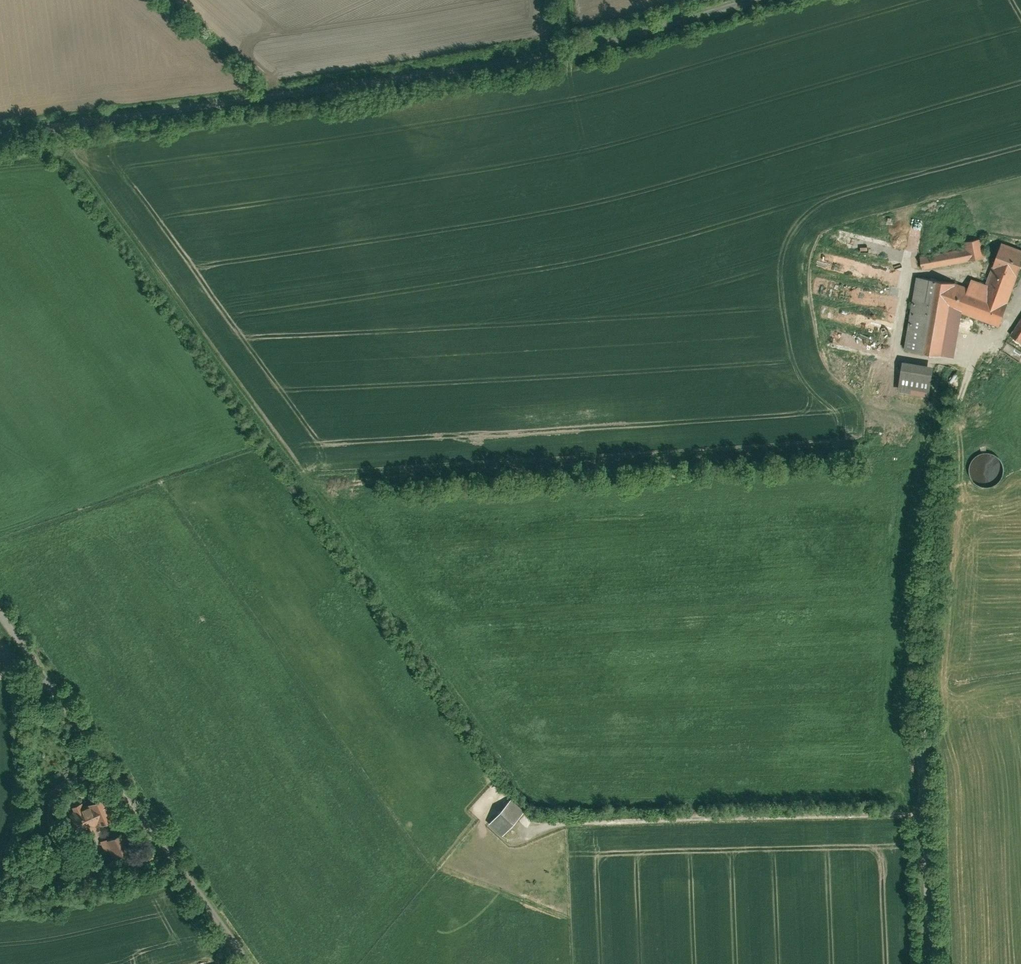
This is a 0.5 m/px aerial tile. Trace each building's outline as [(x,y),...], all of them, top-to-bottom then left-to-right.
[(986,257),(983,240),(965,243),(967,250),(921,258),(923,268),(986,257)] [(999,326),(1020,261),(1020,251),(1002,244),(987,284),(974,279),(971,287),(957,283),(917,277),(906,348),(955,355),(962,311),(999,326)] [(1012,335),(1020,341),(1020,320),(1012,335)] [(933,366),(904,362),(900,390),(929,394),(933,366)] [(115,817),(105,796),(83,806),(81,802),(73,806),(75,810),(71,812),(80,832),(87,828),(89,832),(99,828),(97,825),(115,817)] [(505,801),(488,821),(501,831),(518,811),(505,801)] [(127,830),(109,838),(123,867),(140,858),(127,830)] [(107,837),(101,841),(106,851),(112,848),(107,837)] [(90,856),(77,859),(81,876),(94,873),(90,856)]
